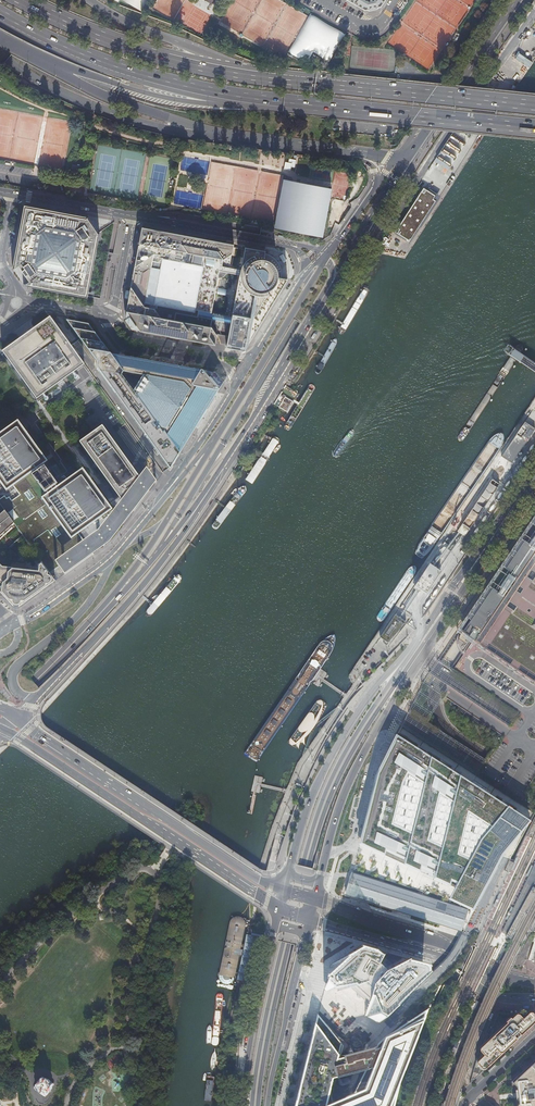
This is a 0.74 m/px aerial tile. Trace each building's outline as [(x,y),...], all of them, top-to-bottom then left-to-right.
[(142,12),(148,0),(114,0),(119,2),(120,0),(142,12)] [(368,11),(377,8),(377,7),(380,6),(385,0),(347,0),(353,3),(364,10),(368,9),(368,11)] [(445,144),(435,161),(442,165),(441,166),(447,170),(462,143),(459,141),(457,144),(450,140),(447,146),(445,144)] [(254,169),(274,172),(275,168),(298,172),(299,168),(276,164),(277,158),(257,154),(254,169)] [(275,227),(322,235),(329,192),(282,184),(275,227)] [(394,233),(409,243),(435,201),(432,199),(435,195),(423,188),(394,233)] [(26,204),(14,268),(17,265),(20,263),(23,268),(29,276),(31,279),(28,281),(25,283),(89,296),(101,231),(100,232),(90,216),(91,215),(86,215),(26,204)] [(214,325),(215,319),(232,322),(228,345),(247,348),(290,277),(283,276),(284,272),(283,268),(282,265),(281,262),(280,260),(278,258),(275,255),(271,253),(267,252),(268,248),(247,244),(244,257),(242,268),(232,266),(234,252),(236,242),(144,225),(141,242),(136,265),(133,285),(128,309),(126,317),(134,327),(217,343),(219,333),(214,325)] [(30,332),(4,351),(38,399),(86,365),(52,317),(30,332)] [(91,323),(68,319),(99,362),(98,368),(146,434),(146,436),(148,436),(172,470),(198,427),(210,411),(208,409),(228,377),(113,354),(91,323)] [(313,371),(314,371),(315,371),(316,370),(333,341),(334,340),(334,337),(333,336),(332,337),(329,338),(328,339),(312,367),(312,369),(312,370),(313,371)] [(504,352),(534,373),(534,364),(507,346),(504,352)] [(279,408),(281,409),(288,413),(292,406),(284,401),(279,408)] [(25,421),(31,426),(38,419),(32,413),(25,421)] [(0,499),(0,503),(5,510),(8,514),(15,523),(23,534),(21,536),(30,548),(33,549),(50,572),(54,569),(56,568),(55,566),(58,564),(59,563),(87,543),(80,533),(114,509),(84,468),(69,479),(60,485),(51,473),(49,474),(49,473),(50,472),(46,466),(44,467),(43,466),(49,461),(19,420),(0,434),(0,480),(8,491),(15,486),(21,494),(13,500),(10,496),(8,497),(6,495),(0,499)] [(104,425),(81,442),(124,502),(142,479),(104,425)] [(515,429),(507,441),(516,447),(518,444),(518,431),(515,429)] [(453,533),(459,537),(470,521),(504,472),(511,462),(504,457),(453,533)] [(470,521),(459,537),(466,541),(514,470),(511,468),(514,464),(511,462),(504,472),(470,521)] [(60,467),(51,473),(60,485),(69,479),(60,467)] [(148,475),(147,473),(146,474),(142,479),(124,502),(99,534),(87,543),(59,563),(58,564),(55,566),(56,568),(65,579),(108,546),(154,486),(155,485),(154,484),(148,475)] [(15,523),(8,514),(5,510),(0,515),(0,537),(15,523)] [(533,521),(532,520),(531,522),(532,523),(522,537),(521,536),(520,538),(521,539),(512,552),(511,552),(510,554),(511,554),(501,568),(500,567),(499,570),(500,570),(491,584),(490,583),(488,585),(489,586),(480,600),(479,599),(478,601),(479,602),(469,615),(468,615),(467,617),(468,617),(465,622),(459,630),(461,632),(462,633),(473,640),(534,683),(534,518),(533,521)] [(199,546),(197,546),(187,560),(187,562),(189,563),(191,563),(191,562),(201,548),(200,547),(199,546)] [(11,606),(13,608),(13,605),(14,606),(15,606),(16,606),(17,606),(19,606),(18,608),(28,600),(44,589),(56,581),(50,572),(33,549),(30,548),(9,547),(0,555),(0,594),(3,597),(5,599),(11,606)] [(418,574),(409,587),(413,590),(415,586),(420,589),(419,590),(425,594),(429,587),(430,587),(424,583),(426,579),(418,574)] [(434,583),(427,578),(426,579),(424,583),(430,587),(429,587),(430,588),(434,583)] [(473,640),(462,633),(461,634),(460,635),(459,637),(459,638),(459,640),(459,641),(459,643),(459,644),(458,644),(456,644),(456,646),(457,647),(457,648),(458,650),(459,651),(460,653),(462,654),(463,655),(464,654),(473,640)] [(462,654),(460,653),(450,668),(450,669),(452,671),(463,655),(462,654)] [(288,742),(298,748),(313,727),(322,714),(326,704),(318,699),(303,718),(288,742)] [(429,758),(396,736),(377,773),(359,845),(404,865),(434,879),(453,888),(447,899),(472,911),(478,899),(487,884),(502,855),(530,822),(507,807),(458,776),(429,758)] [(534,866),(529,876),(528,879),(526,882),(524,886),(518,899),(517,902),(513,909),(509,919),(514,922),(507,935),(512,938),(518,926),(519,925),(528,909),(528,908),(529,906),(531,902),(534,895),(534,887),(533,886),(534,883),(534,864),(534,866)] [(366,899),(352,872),(347,893),(366,899)] [(419,894),(352,872),(366,899),(404,911),(461,929),(465,920),(468,910),(419,894)] [(229,923),(219,975),(219,978),(220,981),(222,983),(224,984),(228,985),(230,984),(232,982),(234,980),(234,978),(240,951),(246,924),(245,923),(245,922),(244,919),(243,918),(241,917),(239,916),(236,916),(234,917),(232,918),(231,919),(230,921),(229,923)] [(511,921),(509,919),(505,926),(502,932),(505,934),(507,935),(514,922),(511,921)] [(331,966),(325,990),(327,992),(354,985),(362,993),(370,1000),(366,1014),(380,1023),(431,970),(430,964),(410,959),(387,970),(378,963),(383,956),(375,951),(361,947),(331,966)] [(233,985),(234,980),(232,982),(230,984),(228,985),(224,984),(222,983),(220,981),(219,978),(218,985),(232,988),(233,985)] [(375,1048),(351,1055),(339,1059),(343,1046),(318,1013),(295,1105),(323,1105),(331,1079),(372,1070),(363,1092),(329,1105),(395,1105),(401,1082),(442,984),(399,1027),(383,1041),(381,1048),(375,1048)] [(218,994),(217,995),(212,1044),(214,1045),(217,1045),(218,1045),(219,1043),(223,996),(223,994),(221,993),(219,993),(218,994)] [(491,1029),(493,1029),(490,1035),(488,1033),(483,1044),(484,1045),(480,1048),(470,1083),(479,1075),(479,1074),(480,1068),(483,1069),(485,1069),(486,1068),(534,1022),(534,1016),(534,1015),(533,1013),(530,1013),(528,1014),(525,1011),(523,1010),(521,1010),(517,1013),(506,1013),(499,1012),(491,1029)] [(511,1081),(517,1087),(517,1092),(514,1092),(515,1099),(518,1099),(519,1104),(517,1105),(534,1105),(534,1059),(511,1081)] [(209,1078),(208,1079),(206,1102),(213,1102),(215,1080),(214,1078),(213,1076),(211,1077),(209,1078)] [(45,1080),(44,1080),(43,1080),(42,1081),(41,1081),(40,1081),(39,1082),(39,1083),(38,1084),(38,1085),(37,1086),(38,1087),(38,1088),(38,1089),(39,1090),(39,1091),(40,1091),(41,1092),(42,1093),(43,1093),(44,1093),(45,1093),(46,1092),(47,1092),(48,1091),(49,1091),(49,1090),(50,1089),(50,1088),(50,1087),(50,1086),(50,1085),(50,1084),(49,1084),(49,1083),(48,1082),(47,1081),(46,1081),(45,1080)]
